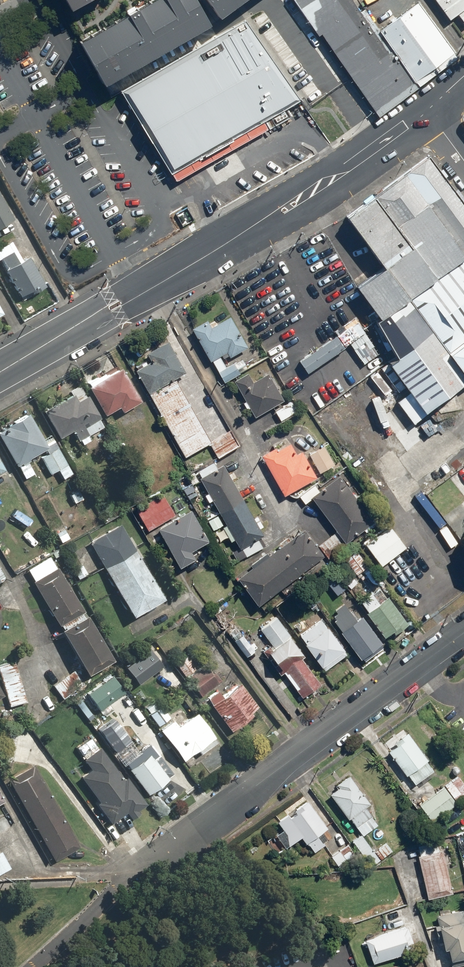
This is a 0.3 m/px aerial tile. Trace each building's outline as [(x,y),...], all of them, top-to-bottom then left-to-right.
[(70,10),(88,0),(64,0),(70,10)] [(80,45),(104,84),(207,23),(193,0),(156,0),(80,45)] [(215,17),(237,0),(202,0),(215,17)] [(416,80),(381,28),(375,21),(370,24),(353,0),(294,0),(317,34),(320,32),(377,115),(378,116),(421,87),(419,85),(416,80)] [(448,20),(463,9),(463,0),(434,0),(448,20)] [(454,55),(419,3),(381,28),(416,80),(454,55)] [(301,108),(246,15),(121,89),(176,182),(301,108)] [(375,320),(405,298),(463,256),(463,257),(463,213),(425,159),(345,216),(383,268),(353,289),(375,320)] [(10,222),(0,203),(0,228),(10,222)] [(9,242),(0,247),(0,262),(3,268),(0,269),(17,298),(25,293),(26,296),(43,286),(26,255),(19,259),(9,242)] [(463,256),(405,298),(445,352),(463,338),(463,257),(463,256)] [(422,411),(463,382),(463,379),(405,298),(375,320),(373,322),(392,356),(386,361),(422,411)] [(223,365),(219,357),(224,354),(227,359),(247,348),(228,313),(209,324),(206,319),(189,328),(209,363),(211,361),(216,369),(223,365)] [(335,337),(297,361),(305,373),(343,349),(355,367),(374,354),(352,319),(331,332),(335,337)] [(445,352),(463,379),(463,338),(445,352)] [(148,396),(173,381),(185,374),(166,341),(142,354),(147,362),(133,370),(148,396)] [(217,372),(222,382),(238,374),(233,364),(217,372)] [(137,402),(119,369),(104,377),(101,373),(81,384),(100,416),(114,408),(117,413),(137,402)] [(245,372),(232,381),(254,418),(286,399),(269,371),(251,382),(245,372)] [(173,381),(148,396),(184,458),(209,444),(173,381)] [(54,441),(69,432),(74,442),(77,440),(80,445),(89,440),(87,436),(101,427),(76,385),(61,394),(63,397),(37,412),(54,441)] [(0,428),(0,446),(12,467),(45,447),(25,413),(0,428)] [(237,446),(227,432),(208,445),(217,458),(237,446)] [(296,454),(290,442),(261,457),(282,497),(316,479),(301,452),(296,454)] [(324,444),(308,455),(319,473),(336,463),(324,444)] [(37,459),(47,476),(54,472),(60,481),(71,474),(55,448),(37,459)] [(256,539),(262,536),(220,465),(216,468),(212,462),(194,472),(244,558),(262,548),(256,539)] [(309,501),(343,543),(376,517),(340,473),(318,490),(314,485),(298,497),(304,505),(309,501)] [(83,498),(78,489),(66,496),(71,506),(83,498)] [(169,505),(163,495),(134,511),(147,533),(155,529),(178,569),(194,560),(190,553),(209,542),(190,510),(176,518),(174,514),(186,507),(181,498),(169,505)] [(38,522),(25,530),(30,538),(43,529),(38,522)] [(120,524),(86,542),(128,618),(161,600),(120,524)] [(61,525),(52,531),(59,544),(69,538),(61,525)] [(391,527),(365,546),(380,567),(406,548),(391,527)] [(256,607),(324,558),(310,539),(306,542),(299,533),(235,579),(256,607)] [(332,535),(318,547),(328,560),(343,548),(332,535)] [(368,567),(355,551),(343,561),(356,576),(368,567)] [(54,626),(80,611),(56,570),(29,585),(54,626)] [(334,581),(327,586),(336,596),(342,591),(334,581)] [(394,635),(407,625),(379,588),(357,604),(383,638),(391,632),(394,635)] [(350,612),(343,603),(332,611),(336,618),(331,621),(359,660),(380,645),(360,617),(357,619),(352,611),(350,612)] [(82,614),(56,630),(82,675),(109,660),(82,614)] [(253,634),(259,630),(270,645),(264,649),(303,700),(322,686),(301,659),(305,656),(276,616),(267,623),(261,614),(247,625),(253,634)] [(321,619),(298,637),(324,670),(347,652),(321,619)] [(145,649),(121,668),(134,685),(159,666),(145,649)] [(0,662),(0,683),(6,707),(25,702),(14,659),(0,662)] [(167,662),(153,674),(166,689),(180,676),(167,662)] [(195,675),(186,682),(197,698),(216,685),(208,673),(198,680),(195,675)] [(82,691),(68,674),(52,687),(65,704),(82,691)] [(84,695),(97,712),(122,693),(109,676),(84,695)] [(248,712),(256,706),(237,682),(219,696),(215,691),(203,700),(228,732),(250,715),(248,712)] [(167,718),(152,699),(141,708),(157,727),(167,718)] [(170,718),(155,731),(180,762),(193,752),(196,756),(215,741),(192,713),(187,718),(175,703),(164,711),(170,718)] [(102,738),(112,753),(130,740),(121,726),(102,738)] [(407,734),(385,750),(404,777),(406,776),(413,786),(434,772),(407,734)] [(156,755),(146,741),(120,761),(144,794),(165,779),(151,759),(156,755)] [(76,778),(95,803),(92,806),(110,829),(144,803),(100,746),(80,761),(87,770),(76,778)] [(30,769),(4,784),(51,864),(77,849),(30,769)] [(457,804),(463,799),(463,782),(458,774),(443,786),(457,804)] [(336,787),(328,794),(362,837),(377,825),(363,807),(369,802),(348,775),(335,786),(336,787)] [(457,804),(443,786),(418,807),(432,824),(457,804)] [(276,824),(291,845),(300,839),(304,845),(327,828),(307,801),(276,824)] [(360,835),(351,842),(369,866),(378,860),(360,835)] [(310,842),(307,845),(313,853),(324,846),(318,838),(311,843),(310,842)] [(436,842),(414,847),(421,877),(414,879),(417,893),(450,886),(442,850),(438,851),(436,842)] [(346,862),(354,856),(349,849),(341,855),(338,851),(330,857),(340,869),(347,863),(346,862)] [(9,870),(0,857),(0,876),(9,870)] [(442,950),(446,949),(450,966),(461,966),(463,966),(463,916),(462,908),(434,915),(437,926),(432,927),(434,935),(438,934),(442,950)] [(363,941),(371,964),(409,950),(401,927),(363,941)]
